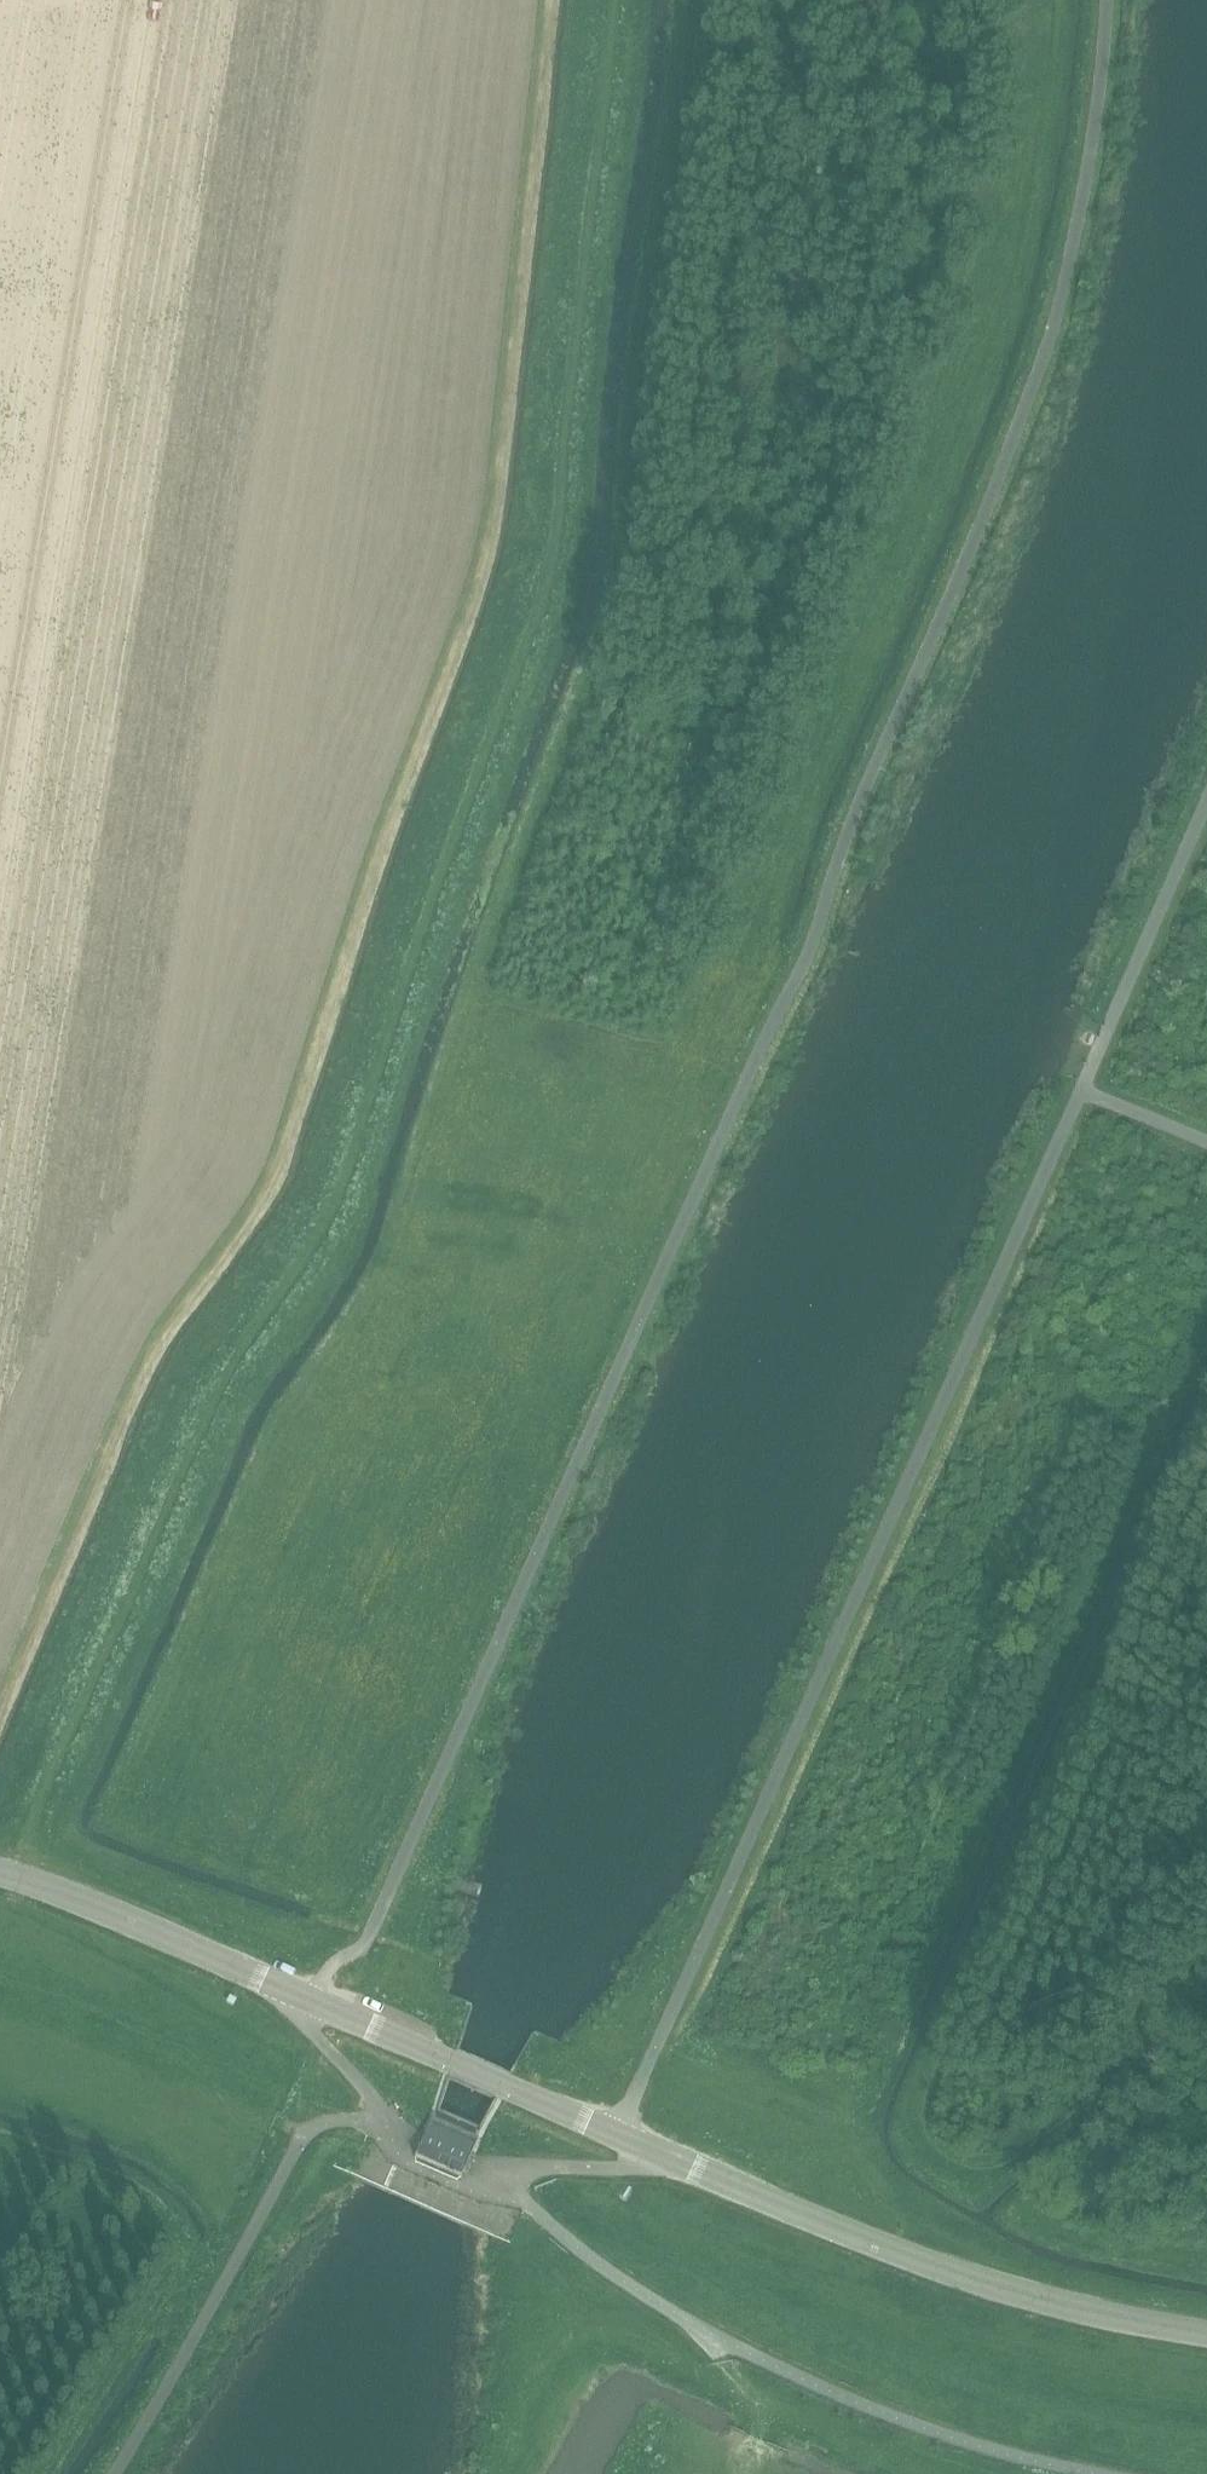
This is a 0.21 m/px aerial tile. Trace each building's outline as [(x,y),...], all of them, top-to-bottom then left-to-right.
[(231,1995),(227,2002),(234,2006),(238,1999),(231,1995)] [(478,2137),(434,2117),(418,2156),(462,2175),(478,2137)]
